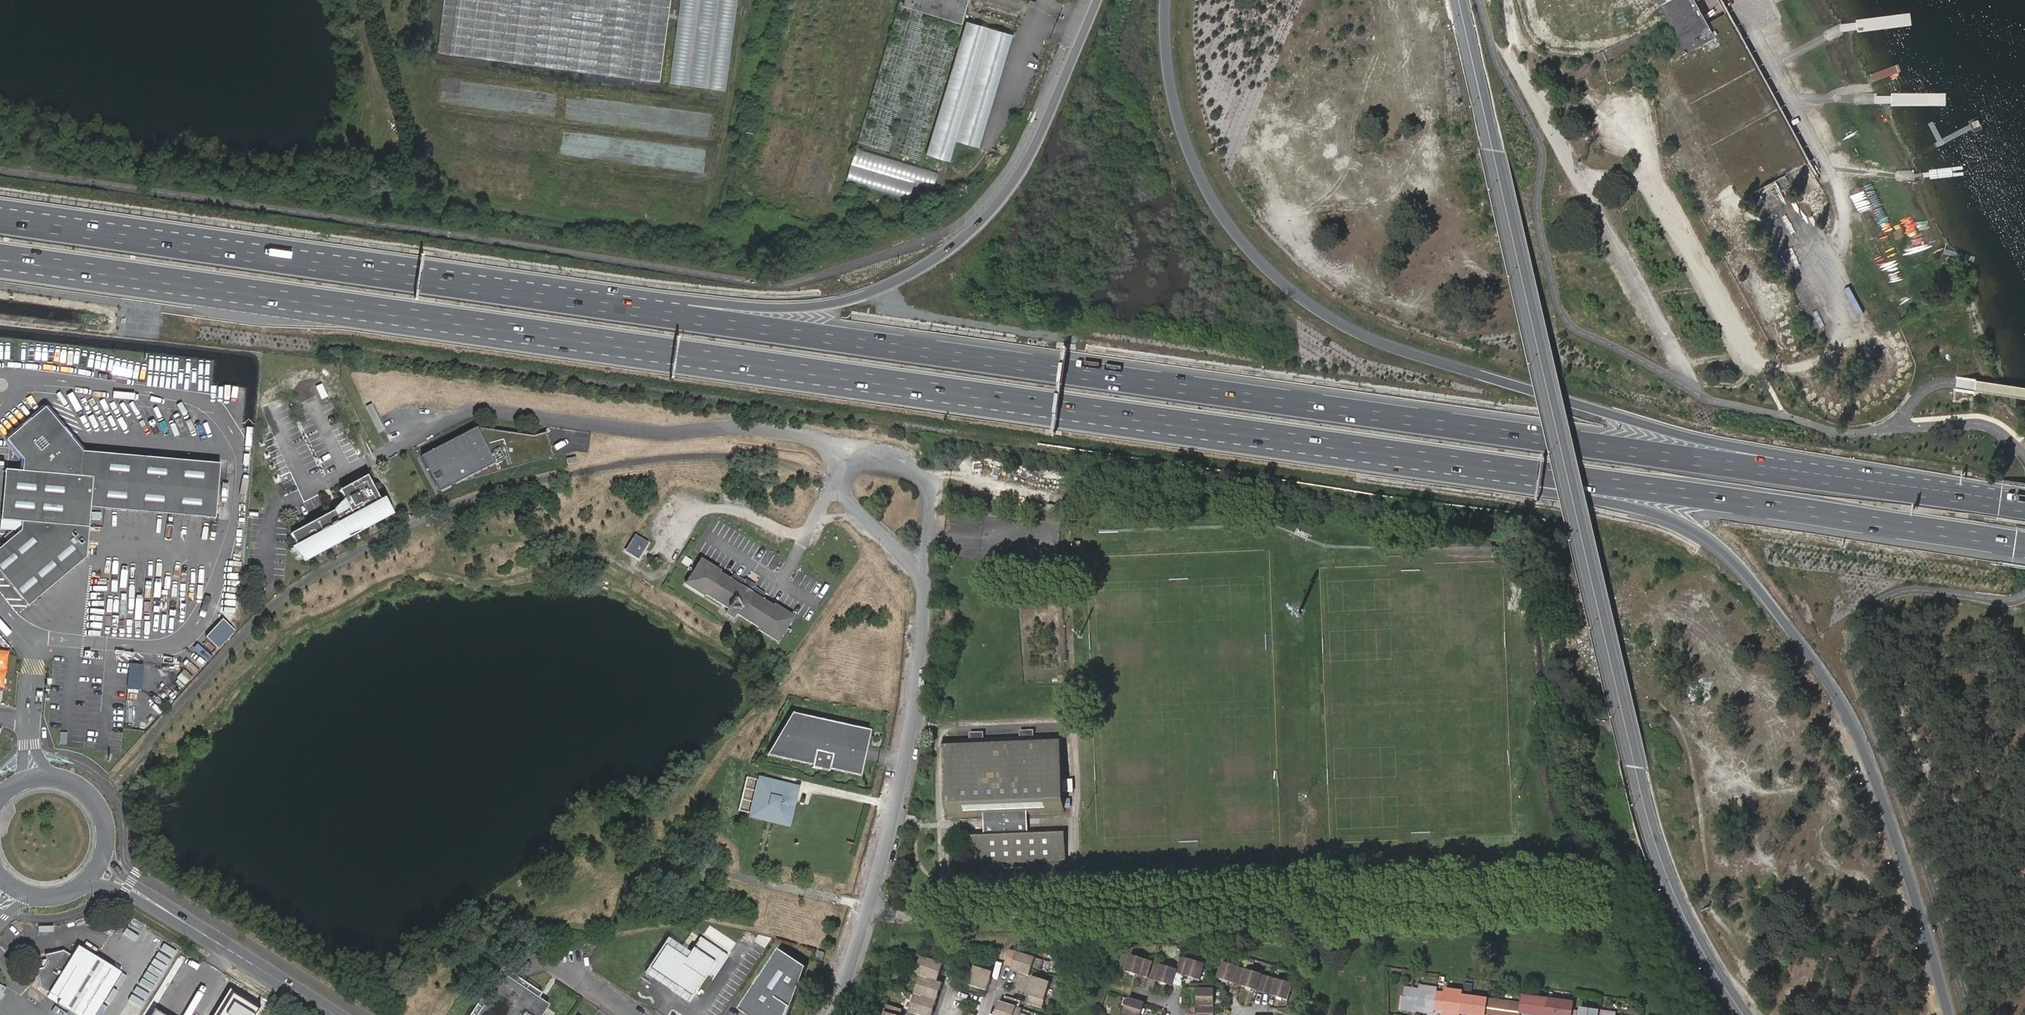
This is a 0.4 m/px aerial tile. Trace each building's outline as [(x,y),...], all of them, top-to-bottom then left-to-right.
[(439,57),(663,79),(671,0),(445,0),(439,57)] [(735,0),(677,0),(668,85),(726,91),(735,0)] [(959,21),(965,0),(903,0),(902,4),(959,21)] [(1687,50),(1714,36),(1694,0),(1660,0),(1687,50)] [(960,21),(959,21),(902,4),(898,3),(858,140),(920,158),(960,21)] [(932,187),(937,170),(852,148),(844,182),(907,199),(912,182),(932,187)] [(1879,326),(1893,325),(1892,318),(1878,320),(1879,326)] [(244,408),(246,389),(238,388),(236,408),(244,408)] [(29,605),(86,557),(91,507),(215,518),(220,463),(83,451),(47,408),(8,440),(23,458),(22,471),(6,469),(2,520),(18,522),(17,534),(0,548),(0,571),(29,605)] [(440,491),(552,453),(545,430),(532,434),(478,427),(422,456),(440,491)] [(378,499),(365,475),(338,490),(343,499),(331,512),(289,534),(295,546),(290,549),(305,563),(393,514),(383,497),(378,499)] [(641,558),(650,541),(636,533),(626,551),(641,558)] [(734,619),(737,614),(760,629),(759,630),(778,642),(795,616),(776,604),(775,607),(720,572),(722,570),(703,558),(687,584),(706,596),(707,595),(729,609),(726,614),(734,619)] [(51,589),(55,598),(63,594),(58,585),(51,589)] [(221,648),(238,630),(226,619),(209,636),(221,648)] [(210,643),(199,655),(207,663),(218,650),(210,643)] [(10,649),(0,649),(0,687),(7,687),(10,649)] [(131,663),(129,687),(143,688),(145,664),(131,663)] [(860,776),(871,731),(792,712),(768,754),(813,765),(812,767),(829,771),(830,769),(860,776)] [(978,740),(947,741),(949,818),(987,816),(987,825),(988,834),(974,834),(975,871),(1005,869),(1004,875),(1020,874),(1020,869),(1037,869),(1036,834),(1023,835),(1022,816),(1062,815),(1059,738),(1028,739),(978,740)] [(787,822),(795,786),(760,778),(752,814),(787,822)] [(735,937),(736,931),(722,928),(720,934),(735,937)] [(665,945),(650,968),(691,996),(697,987),(699,989),(709,974),(714,978),(728,956),(700,938),(686,959),(665,945)] [(70,1014),(92,1014),(118,974),(75,947),(70,957),(62,952),(43,956),(44,961),(39,962),(37,966),(37,971),(31,973),(36,990),(55,1002),(53,1005),(70,1014)] [(739,1009),(748,1014),(790,1014),(807,968),(779,950),(739,1009)] [(823,961),(826,953),(818,950),(815,959),(823,961)] [(1148,977),(1154,961),(1127,951),(1123,960),(1128,962),(1125,969),(1148,977)] [(1028,979),(1035,962),(1010,953),(1004,967),(1016,970),(1015,974),(1028,979)] [(1206,963),(1191,957),(1181,954),(1176,969),(1200,978),(1206,963)] [(914,975),(919,977),(938,982),(944,965),(921,957),(914,975)] [(986,978),(990,966),(976,961),(968,984),(987,990),(990,980),(986,978)] [(1170,985),(1176,969),(1154,961),(1148,977),(1170,985)] [(1239,986),(1245,970),(1222,961),(1216,978),(1239,986)] [(502,976),(532,996),(533,995),(537,998),(540,993),(499,967),(468,1014),(476,1014),(502,976)] [(1264,996),(1270,979),(1245,970),(1239,986),(1264,996)] [(547,1005),(537,998),(533,995),(532,996),(502,976),(476,1014),(540,1014),(547,1005)] [(919,977),(912,995),(936,1002),(942,984),(938,982),(919,977)] [(1041,1009),(1050,984),(1032,978),(1023,1003),(1041,1009)] [(1294,988),(1270,979),(1264,996),(1288,1005),(1294,988)] [(1436,993),(1437,988),(1429,987),(1428,992),(1419,990),(1403,988),(1400,1009),(1425,1013),(1426,1008),(1434,1009),(1436,993)] [(1462,991),(1446,989),(1445,994),(1436,993),(1434,1009),(1443,1011),(1451,1012),(1450,1014),(1459,1014),(1459,1013),(1462,996),(1462,991)] [(1471,997),(1472,990),(1463,989),(1462,991),(1462,996),(1471,997)] [(231,990),(217,1014),(254,1014),(259,1006),(231,990)] [(1196,1014),(1212,1014),(1212,990),(1195,990),(1196,1014)] [(912,995),(907,1011),(917,1014),(932,1014),(936,1002),(912,995)] [(1122,1014),(1141,1014),(1145,1003),(1123,996),(1120,1004),(1125,1006),(1122,1014)] [(1487,999),(1471,997),(1462,996),(1459,1013),(1468,1014),(1472,1014),(1485,1014),(1487,999)] [(1547,1001),(1522,997),(1521,1004),(1520,1013),(1528,1014),(1533,1014),(1545,1014),(1547,1001)] [(1487,999),(1485,1014),(1519,1014),(1520,1013),(1521,1004),(1487,999)] [(1573,1004),(1547,1001),(1545,1014),(1572,1014),(1572,1012),(1573,1004)] [(999,1014),(1020,1014),(1022,1010),(999,1002),(995,1013),(999,1014)] [(906,1011),(887,1005),(883,1014),(904,1014),(906,1011)]
